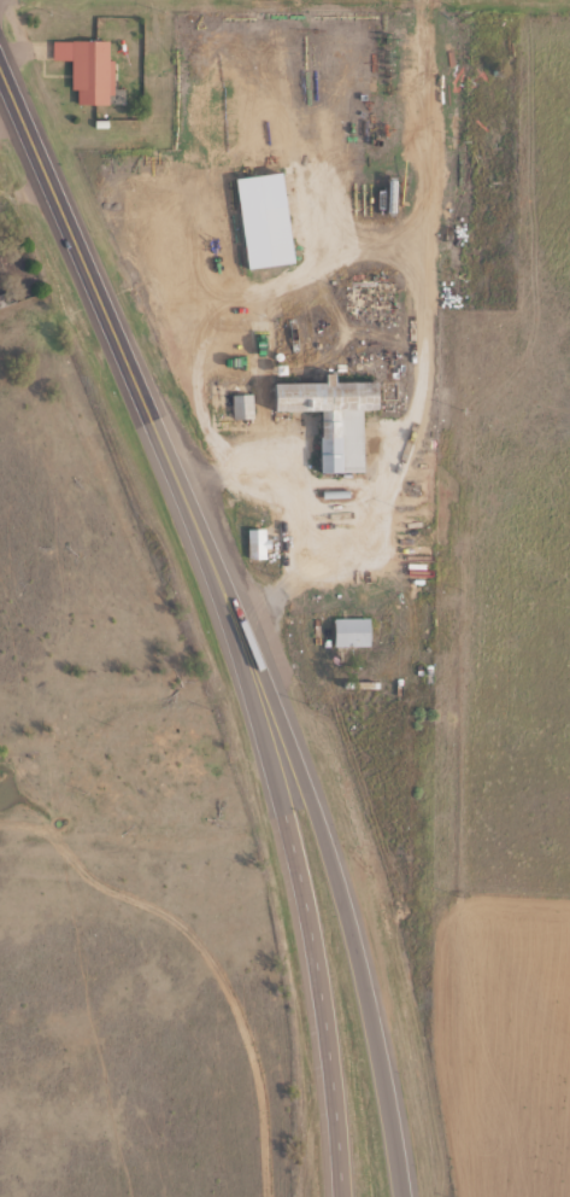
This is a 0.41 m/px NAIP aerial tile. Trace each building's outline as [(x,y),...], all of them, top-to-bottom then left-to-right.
[(112,106),(112,42),(73,42),(73,106),(112,106)] [(363,412),(377,412),(377,382),(325,382),(325,385),(273,385),(273,413),(320,413),(320,474),(363,474),(363,412)] [(234,397),(234,420),(254,420),(254,397),(234,397)] [(249,560),(270,560),(270,531),(249,531),(249,560)] [(434,610),(457,610),(457,599),(434,599),(434,610)] [(334,620),(334,649),(369,649),(369,620),(334,620)]
